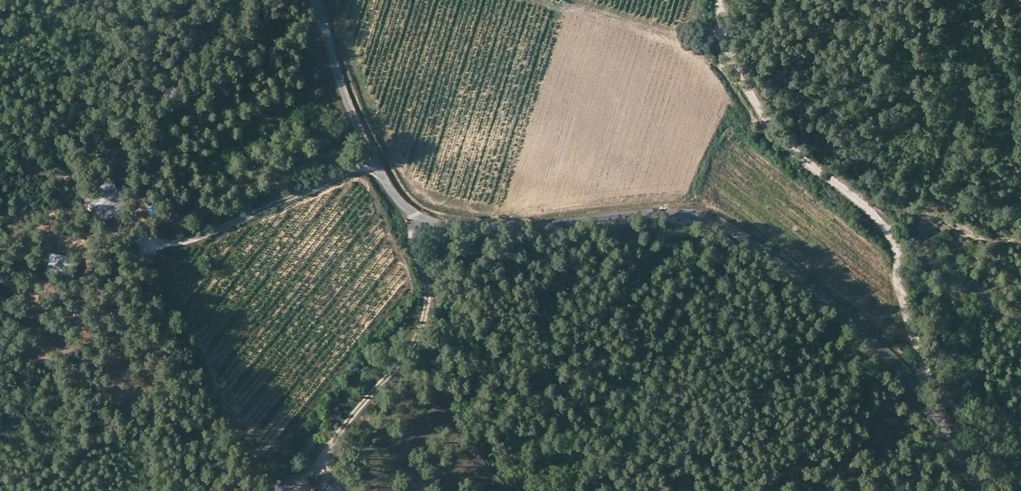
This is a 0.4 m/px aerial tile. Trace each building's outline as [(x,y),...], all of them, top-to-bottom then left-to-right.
[(91,213),(98,210),(102,218),(117,211),(113,204),(121,200),(111,179),(81,193),(91,213)] [(60,269),(64,255),(50,251),(46,265),(60,269)] [(325,490),(338,490),(340,486),(329,481),(325,490)]
